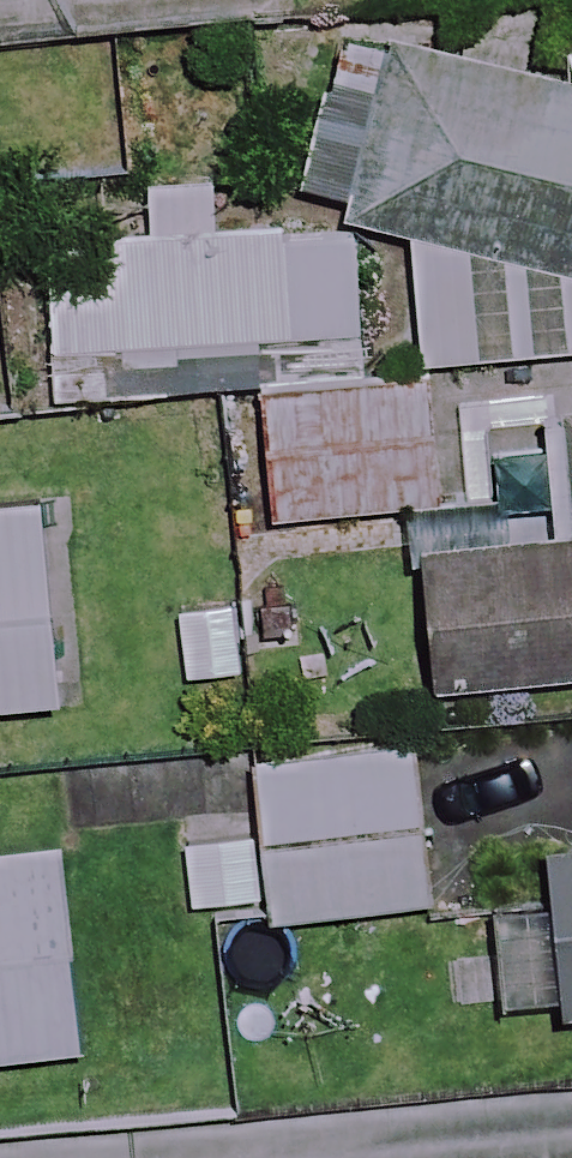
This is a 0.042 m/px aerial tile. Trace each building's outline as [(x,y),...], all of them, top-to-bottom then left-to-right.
[(327,30),(295,201),(395,219),(415,362),(571,339),(571,75),(327,30)] [(100,354),(367,336),(361,238),(283,243),(282,223),(45,239),(55,396),(102,392),(100,354)] [(430,501),(420,385),(266,399),(276,516),(430,501)] [(42,502),(0,506),(0,705),(64,698),(42,502)] [(425,557),(439,690),(571,677),(571,542),(425,557)] [(417,750),(261,762),(266,821),(186,827),(194,926),(429,907),(417,750)] [(571,998),(571,810),(553,812),(563,907),(511,912),(520,1003),(571,998)] [(63,849),(0,855),(0,1060),(83,1051),(63,849)]
